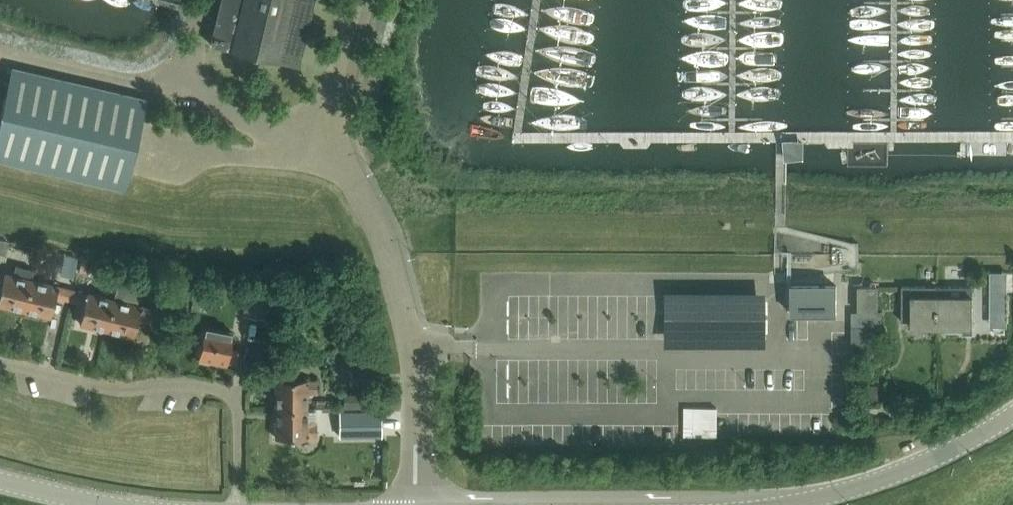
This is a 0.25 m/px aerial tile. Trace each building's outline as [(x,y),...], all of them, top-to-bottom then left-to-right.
[(210,45),(298,66),(313,0),(221,0),(210,45)] [(127,176),(145,99),(12,68),(0,120),(0,161),(124,190),(127,176)] [(31,280),(33,270),(12,265),(10,275),(4,273),(4,274),(0,273),(0,284),(1,284),(0,288),(0,305),(23,310),(31,280)] [(1008,279),(990,279),(990,306),(1007,306),(1008,279)] [(57,286),(31,280),(23,310),(50,317),(55,297),(69,300),(72,290),(57,287),(57,286)] [(113,300),(106,330),(133,337),(138,317),(150,320),(152,310),(140,307),(140,306),(135,305),(139,290),(117,284),(113,300)] [(266,320),(271,290),(249,285),(243,316),(266,320)] [(836,314),(836,287),(791,287),(791,314),(836,314)] [(858,287),(858,312),(878,312),(877,287),(858,287)] [(911,328),(937,328),(937,287),(901,287),(901,322),(911,322),(911,328)] [(972,334),(972,287),(937,287),(937,328),(963,328),(963,334),(972,334)] [(86,294),(72,290),(69,300),(84,304),(79,324),(106,330),(113,300),(86,293),(86,294)] [(237,364),(240,351),(229,350),(232,333),(204,327),(198,359),(227,364),(227,362),(237,364)] [(664,366),(664,379),(680,380),(680,367),(664,366)] [(276,379),(276,409),(306,409),(306,394),(317,394),(317,381),(306,381),(306,379),(276,379)] [(323,413),(346,412),(345,394),(323,395),(323,413)] [(306,412),(306,409),(276,409),(276,438),(306,438),(306,437),(317,437),(317,424),(313,424),(313,412),(306,412)] [(713,409),(689,409),(680,409),(680,428),(689,428),(689,438),(713,438),(713,409)] [(379,412),(339,412),(339,436),(380,436),(379,412)]
